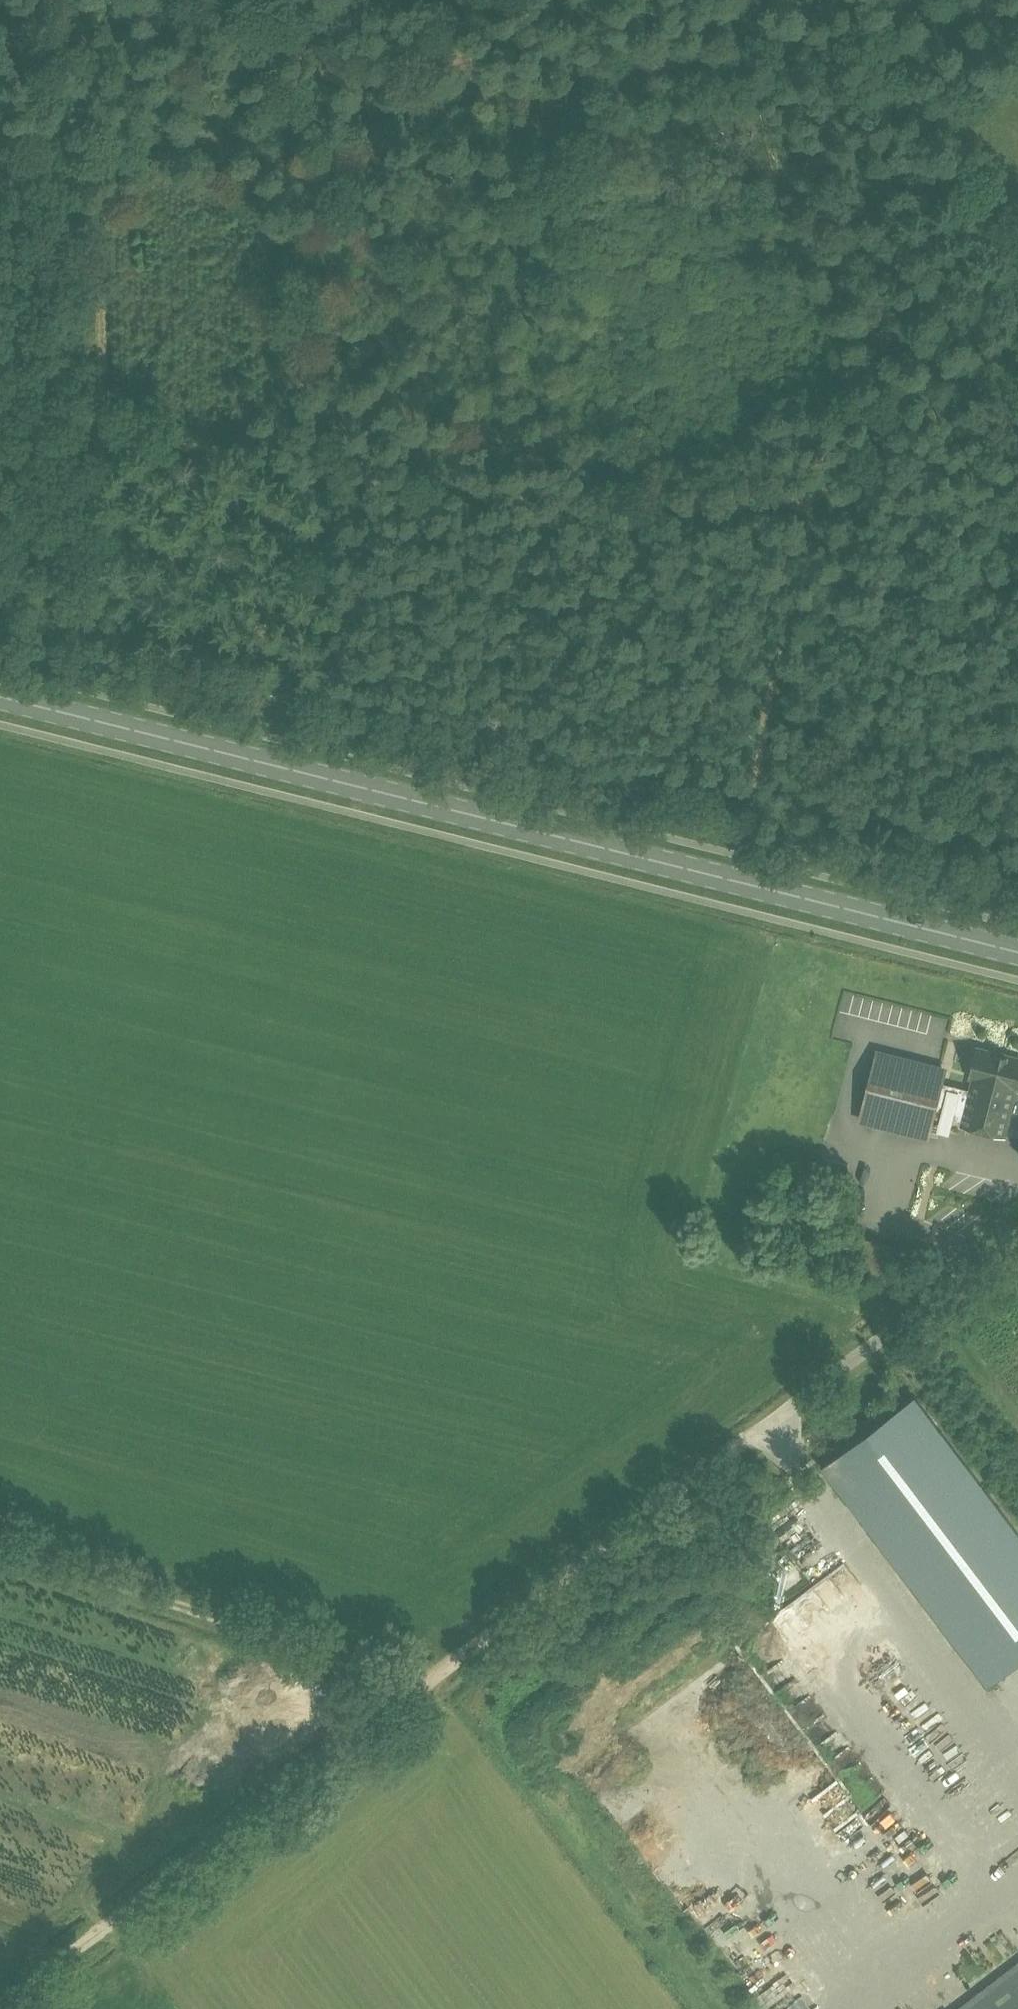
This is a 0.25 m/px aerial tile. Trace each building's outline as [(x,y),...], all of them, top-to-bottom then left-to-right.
[(952,1121),(963,1124),(962,1125),(1007,1137),(1013,1111),(1017,1112),(1017,1058),(979,1048),(972,1076),(974,1076),(971,1090),(942,1083),(945,1071),(880,1055),(864,1119),(929,1135),(934,1117),(944,1119),(942,1126),(951,1128),(952,1121)] [(831,1475),(995,1691),(1017,1674),(1017,1535),(921,1407),(831,1475)] [(870,1621),(879,1616),(869,1599),(861,1603),(870,1621)] [(819,1733),(825,1749),(844,1742),(838,1726),(819,1733)] [(748,1875),(751,1897),(760,1896),(758,1874),(748,1875)] [(957,2008),(1017,2008),(1017,1962),(957,2008)] [(771,1984),(759,1989),(765,2001),(777,1996),(771,1984)]
